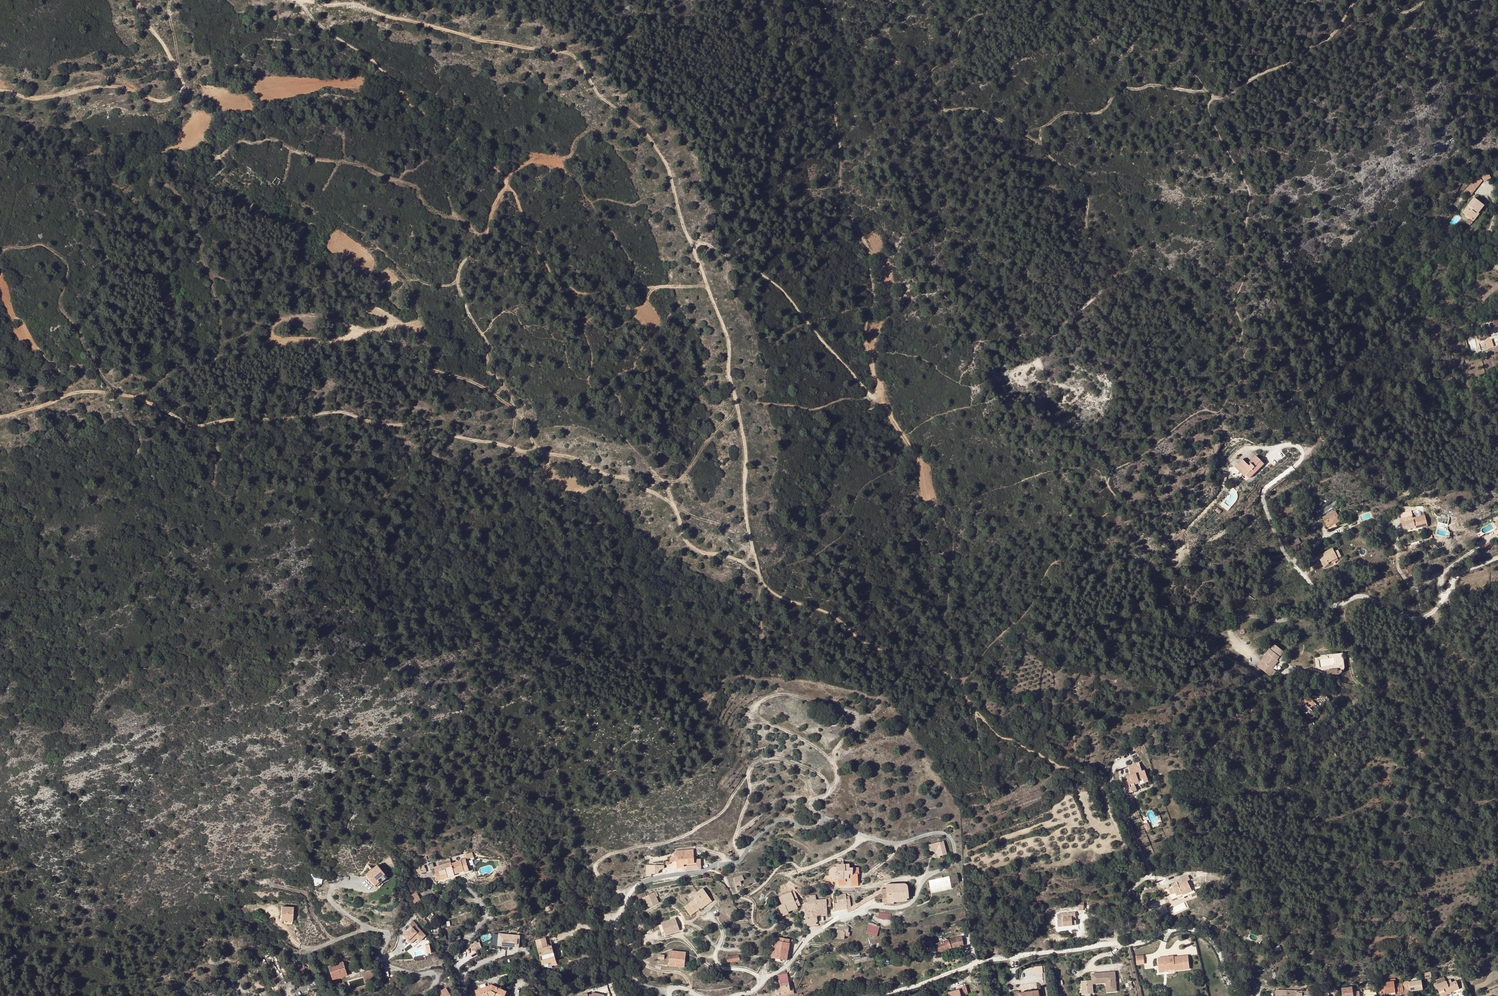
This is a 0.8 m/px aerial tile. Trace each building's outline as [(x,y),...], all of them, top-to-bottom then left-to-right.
[(1482,177),(1484,181),(1489,179),(1491,178),(1490,177),(1488,173),(1482,177)] [(278,186),(281,180),(276,177),(273,183),(278,186)] [(1483,181),(1479,179),(1477,177),(1467,188),(1473,192),(1483,181)] [(1469,198),(1473,192),(1467,188),(1463,193),(1469,198)] [(1462,213),(1470,219),(1473,221),(1479,214),(1478,214),(1484,206),(1474,198),(1462,213)] [(1486,324),(1488,330),(1490,330),(1493,337),(1497,335),(1497,320),(1486,324)] [(1430,334),(1437,331),(1434,326),(1433,326),(1431,327),(1428,329),(1427,329),(1430,334)] [(1249,466),(1242,460),(1237,464),(1247,474),(1245,476),(1248,479),(1255,472),(1254,471),(1256,469),(1257,470),(1263,464),(1256,456),(1249,463),(1251,464),(1249,466)] [(1338,505),(1336,501),(1321,511),(1323,515),(1333,509),(1333,508),(1338,505)] [(1327,527),(1334,524),(1333,522),(1340,518),(1336,511),(1322,518),(1327,527)] [(1402,519),(1404,529),(1418,526),(1418,528),(1422,527),(1422,526),(1427,525),(1425,516),(1413,519),(1413,516),(1402,519)] [(1216,523),(1211,517),(1203,525),(1209,531),(1216,523)] [(1323,558),(1320,560),(1323,567),(1329,564),(1328,563),(1332,561),(1331,559),(1336,556),(1337,558),(1341,556),(1338,550),(1334,552),(1333,548),(1321,554),(1323,558)] [(1272,668),(1278,661),(1277,660),(1284,652),(1274,644),(1262,660),(1272,668)] [(1277,660),(1278,661),(1280,663),(1287,654),(1284,652),(1277,660)] [(1317,693),(1315,700),(1319,701),(1320,699),(1323,699),(1324,694),(1317,693)] [(1309,696),(1304,701),(1305,703),(1301,707),(1311,718),(1316,713),(1311,708),(1316,703),(1309,696)] [(1324,750),(1325,744),(1317,743),(1318,737),(1316,736),(1314,748),(1324,750)] [(756,750),(763,747),(770,745),(770,743),(769,742),(769,741),(768,740),(767,739),(766,739),(764,738),(763,738),(762,738),(760,738),(759,739),(758,739),(757,740),(756,741),(756,742),(755,743),(755,745),(755,746),(755,747),(755,748),(756,750)] [(1130,770),(1131,774),(1132,775),(1127,777),(1128,780),(1124,782),(1128,793),(1137,790),(1135,785),(1134,783),(1139,781),(1139,780),(1143,778),(1145,783),(1148,782),(1144,771),(1142,771),(1141,766),(1130,770)] [(946,854),(943,841),(928,845),(930,851),(933,851),(934,850),(937,852),(937,853),(937,856),(946,854)] [(701,870),(700,859),(696,859),(694,859),(694,856),(693,850),(675,851),(674,853),(674,856),(676,856),(676,857),(678,857),(678,861),(676,861),(677,865),(677,867),(684,866),(684,864),(686,864),(686,866),(687,871),(701,870)] [(455,874),(464,871),(464,873),(469,871),(465,859),(451,863),(450,862),(434,867),(437,877),(447,874),(448,878),(455,875),(455,874)] [(387,878),(388,878),(378,865),(367,875),(377,887),(377,886),(387,878)] [(859,874),(859,868),(853,868),(853,869),(849,869),(849,865),(836,865),(836,868),(835,868),(834,868),(833,868),(832,868),(831,869),(830,869),(829,870),(829,871),(828,873),(828,874),(828,875),(829,876),(829,877),(830,878),(831,879),(832,879),(833,880),(834,880),(837,880),(838,887),(857,886),(857,874),(859,874)] [(1188,876),(1181,880),(1183,883),(1179,885),(1177,883),(1172,885),(1173,887),(1169,889),(1171,895),(1175,893),(1177,896),(1182,893),(1183,895),(1192,890),(1188,881),(1190,880),(1188,876)] [(952,889),(949,877),(928,882),(930,894),(952,889)] [(886,884),(886,889),(888,890),(889,898),(883,898),(884,903),(907,901),(907,898),(909,898),(908,890),(908,889),(908,887),(908,886),(907,885),(906,884),(905,884),(886,884)] [(707,886),(703,889),(708,896),(712,893),(707,886)] [(699,902),(708,896),(703,889),(693,896),(695,899),(690,903),(690,904),(687,906),(691,911),(694,909),(697,907),(698,909),(698,910),(703,907),(699,902)] [(800,905),(795,891),(779,897),(782,905),(780,906),(779,907),(782,916),(789,913),(788,912),(798,908),(797,906),(800,905)] [(412,899),(414,903),(420,899),(416,892),(410,895),(412,899)] [(659,903),(654,893),(644,898),(649,908),(659,903)] [(835,904),(836,908),(838,908),(839,908),(840,909),(841,909),(842,909),(843,908),(844,908),(844,907),(845,906),(851,905),(850,898),(850,897),(849,897),(849,896),(848,896),(847,896),(846,896),(846,894),(837,895),(838,903),(835,904)] [(806,903),(811,925),(816,924),(816,923),(818,922),(816,916),(817,916),(817,914),(817,908),(817,909),(818,910),(819,910),(819,911),(821,911),(822,911),(823,911),(824,911),(825,910),(825,909),(826,909),(827,908),(827,906),(831,906),(831,897),(826,898),(826,900),(816,900),(816,898),(807,898),(808,903),(806,903)] [(282,907),(282,917),(293,918),(294,908),(282,907)] [(1057,914),(1058,924),(1063,924),(1064,926),(1068,926),(1076,925),(1076,921),(1074,921),(1074,917),(1075,916),(1075,912),(1057,914)] [(676,919),(661,923),(666,935),(680,931),(676,919)] [(868,923),(866,934),(877,937),(880,926),(868,923)] [(834,926),(835,928),(837,928),(837,932),(845,932),(845,933),(841,933),(841,936),(839,935),(838,939),(845,939),(845,936),(850,936),(850,932),(849,933),(849,928),(844,928),(844,925),(839,925),(838,925),(835,925),(834,926)] [(410,943),(416,938),(419,935),(422,939),(425,936),(417,926),(413,929),(411,928),(403,935),(410,943)] [(519,936),(499,934),(498,945),(509,946),(519,947),(519,936)] [(548,947),(545,937),(536,940),(542,964),(551,962),(552,965),(557,964),(552,945),(548,947)] [(775,940),(772,958),(787,961),(790,944),(792,944),(793,940),(778,937),(778,941),(775,940)] [(962,937),(948,939),(951,947),(964,945),(962,937)] [(948,939),(947,940),(944,941),(935,945),(938,953),(951,947),(948,939)] [(565,956),(562,946),(555,948),(557,958),(565,956)] [(684,967),(685,952),(670,951),(669,965),(684,967)] [(828,962),(823,953),(817,957),(822,965),(828,962)] [(1175,969),(1175,971),(1184,970),(1183,957),(1174,958),(1174,959),(1170,960),(1170,957),(1157,958),(1160,973),(1166,972),(1166,970),(1175,969)] [(343,962),(336,964),(328,966),(333,980),(347,975),(345,968),(344,966),(343,962)] [(1105,976),(1106,981),(1116,979),(1112,964),(1108,965),(1109,967),(1105,968),(1104,966),(1090,969),(1091,975),(1092,979),(1105,976)] [(790,991),(787,974),(779,975),(781,992),(790,991)] [(1092,979),(1091,975),(1081,977),(1083,990),(1094,988),(1092,979)] [(1451,980),(1446,982),(1437,985),(1440,995),(1450,991),(1450,992),(1459,989),(1456,981),(1452,983),(1451,980)] [(1423,991),(1422,981),(1409,982),(1410,992),(1423,991)] [(1381,995),(1392,995),(1396,994),(1396,995),(1404,995),(1403,983),(1394,984),(1394,982),(1390,982),(1379,984),(1381,995)] [(477,995),(480,995),(481,995),(505,995),(507,992),(491,985),(480,989),(475,991),(477,995)] [(965,995),(968,994),(966,986),(959,988),(959,990),(947,992),(948,995),(965,995)] [(1352,987),(1341,989),(1342,995),(1359,995),(1358,992),(1353,992),(1352,987)] [(446,988),(436,994),(437,995),(451,995),(446,988)] [(1314,988),(1307,988),(1307,991),(1302,991),(1302,995),(1314,995),(1314,988)]
